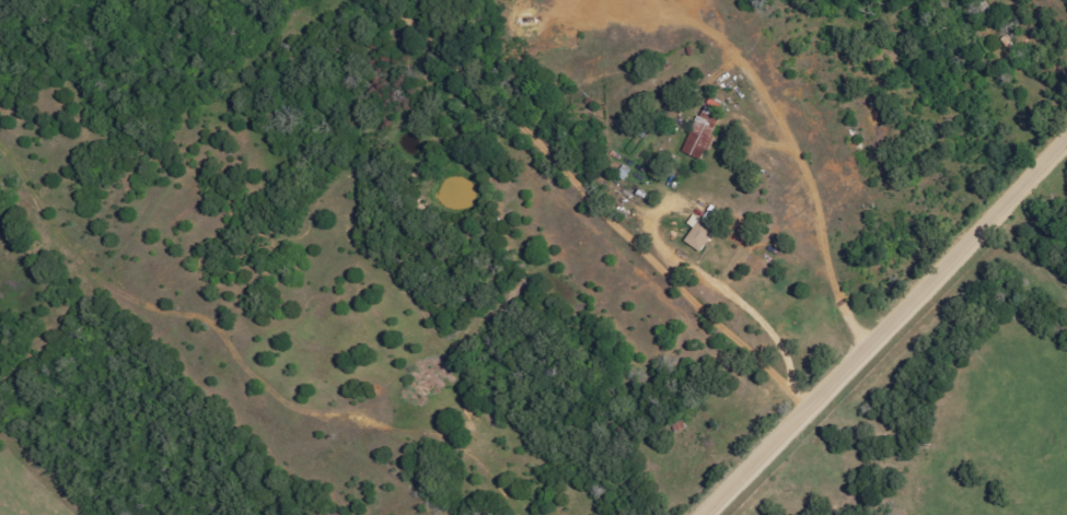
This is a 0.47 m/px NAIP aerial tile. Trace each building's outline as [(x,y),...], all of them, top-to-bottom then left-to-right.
[(685,150),(704,159),(729,106),(709,97),(685,150)] [(704,217),(712,223),(721,211),(713,205),(704,217)] [(689,223),(696,228),(687,241),(703,252),(719,230),(696,214),(689,223)]
